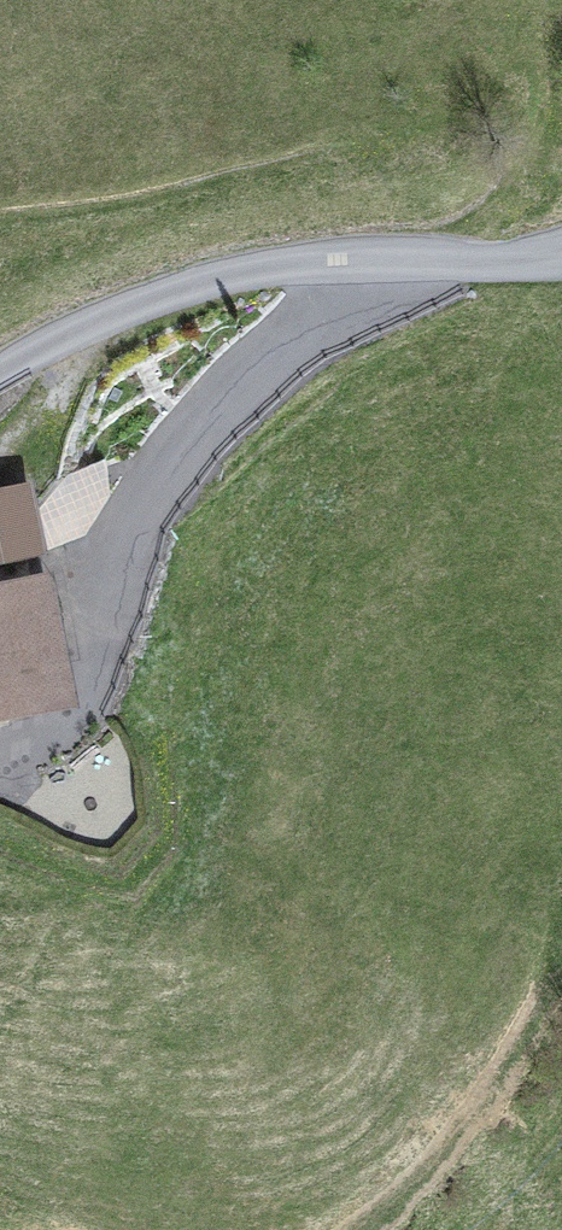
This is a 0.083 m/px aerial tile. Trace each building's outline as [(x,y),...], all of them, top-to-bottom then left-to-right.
[(55,699),(39,614),(27,555),(40,553),(28,490),(10,493),(0,495),(0,710),(55,699)] [(39,614),(51,612),(40,553),(27,555),(39,614)]
